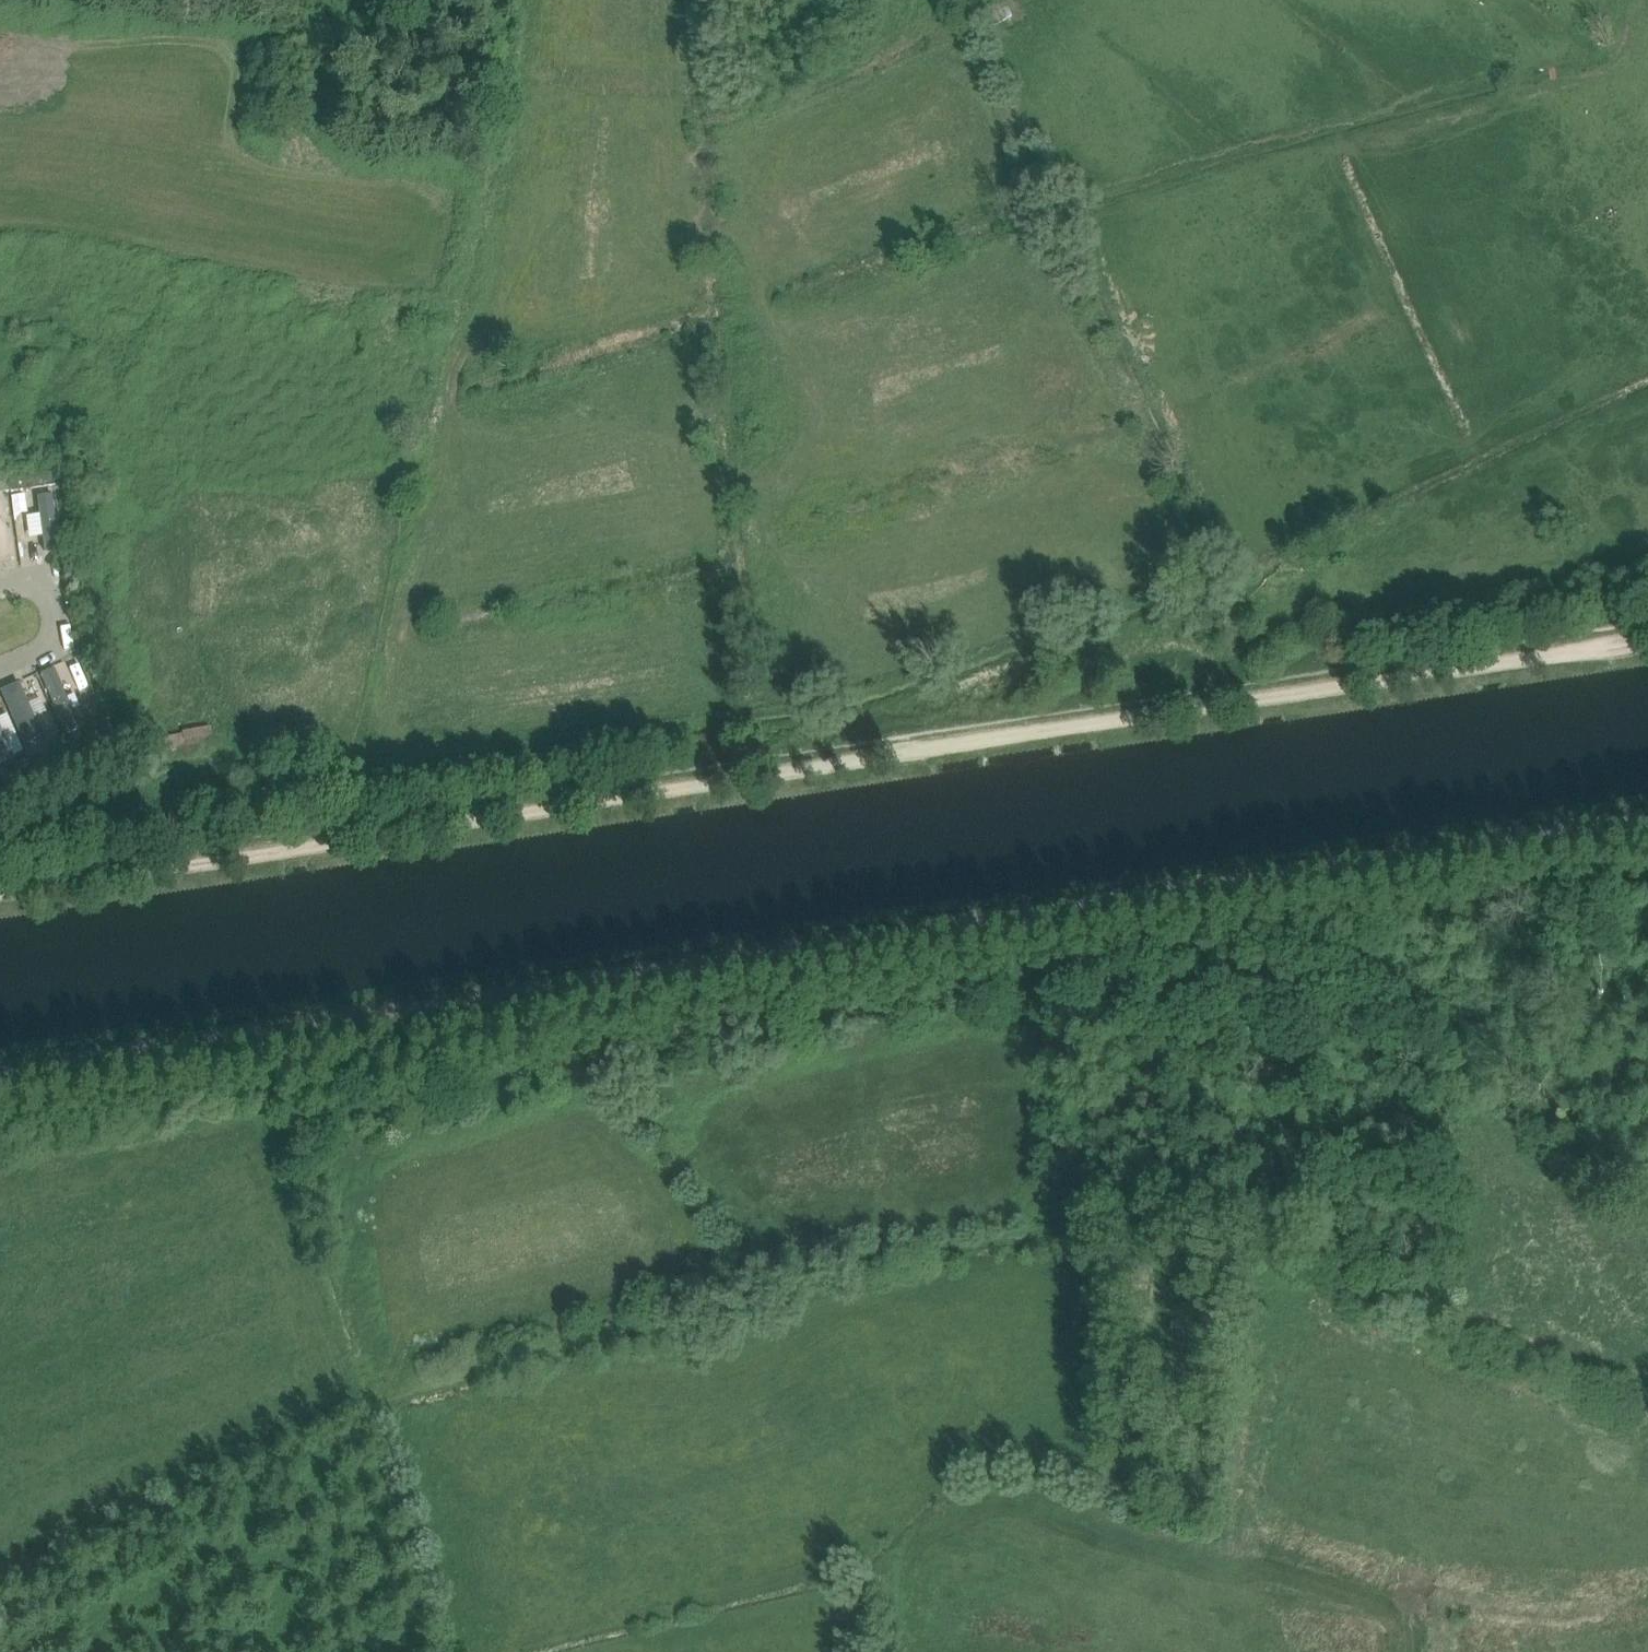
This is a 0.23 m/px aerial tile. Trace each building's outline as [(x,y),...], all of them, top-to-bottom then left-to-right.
[(29,476),(9,479),(11,491),(30,489),(54,485),(53,473),(29,476)] [(7,492),(11,491),(9,479),(0,480),(0,493),(7,492)] [(54,496),(35,498),(43,552),(61,549),(54,496)] [(0,498),(0,564),(16,564),(13,497),(0,498)] [(54,669),(41,675),(67,733),(80,728),(72,710),(66,697),(54,669)] [(21,682),(3,690),(26,744),(43,736),(21,682)] [(15,757),(0,723),(0,764),(15,757)] [(89,731),(67,741),(73,753),(77,751),(87,746),(95,743),(112,736),(111,735),(106,723),(91,730),(89,731)] [(179,734),(164,737),(167,752),(182,750),(179,734)] [(45,751),(28,758),(33,770),(40,767),(50,762),(68,755),(73,753),(67,741),(45,751)] [(0,770),(0,785),(10,780),(33,770),(28,758),(6,768),(0,770)]
